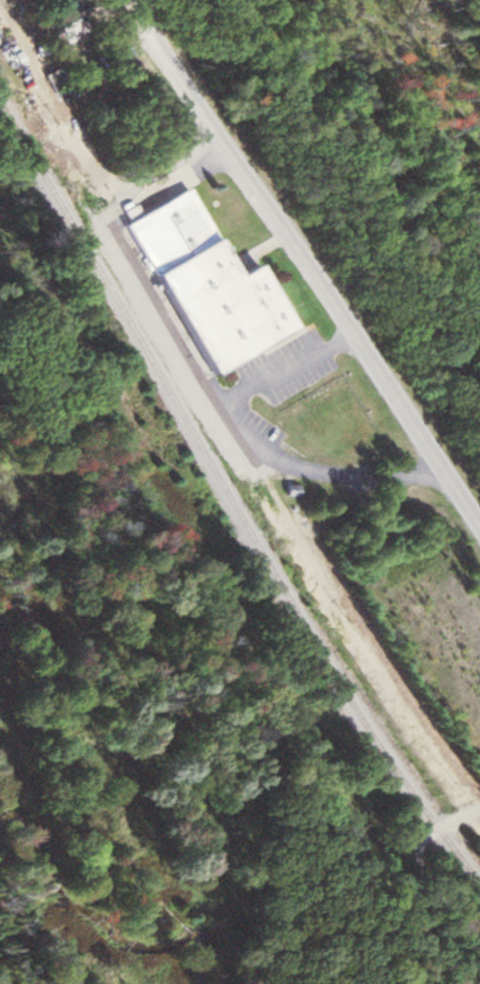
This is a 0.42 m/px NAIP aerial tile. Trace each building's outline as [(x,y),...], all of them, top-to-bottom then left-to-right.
[(55,0),(39,0),(43,8),(56,2),(55,0)] [(249,263),(226,275),(182,188),(119,219),(197,376),(284,332),(249,263)]
